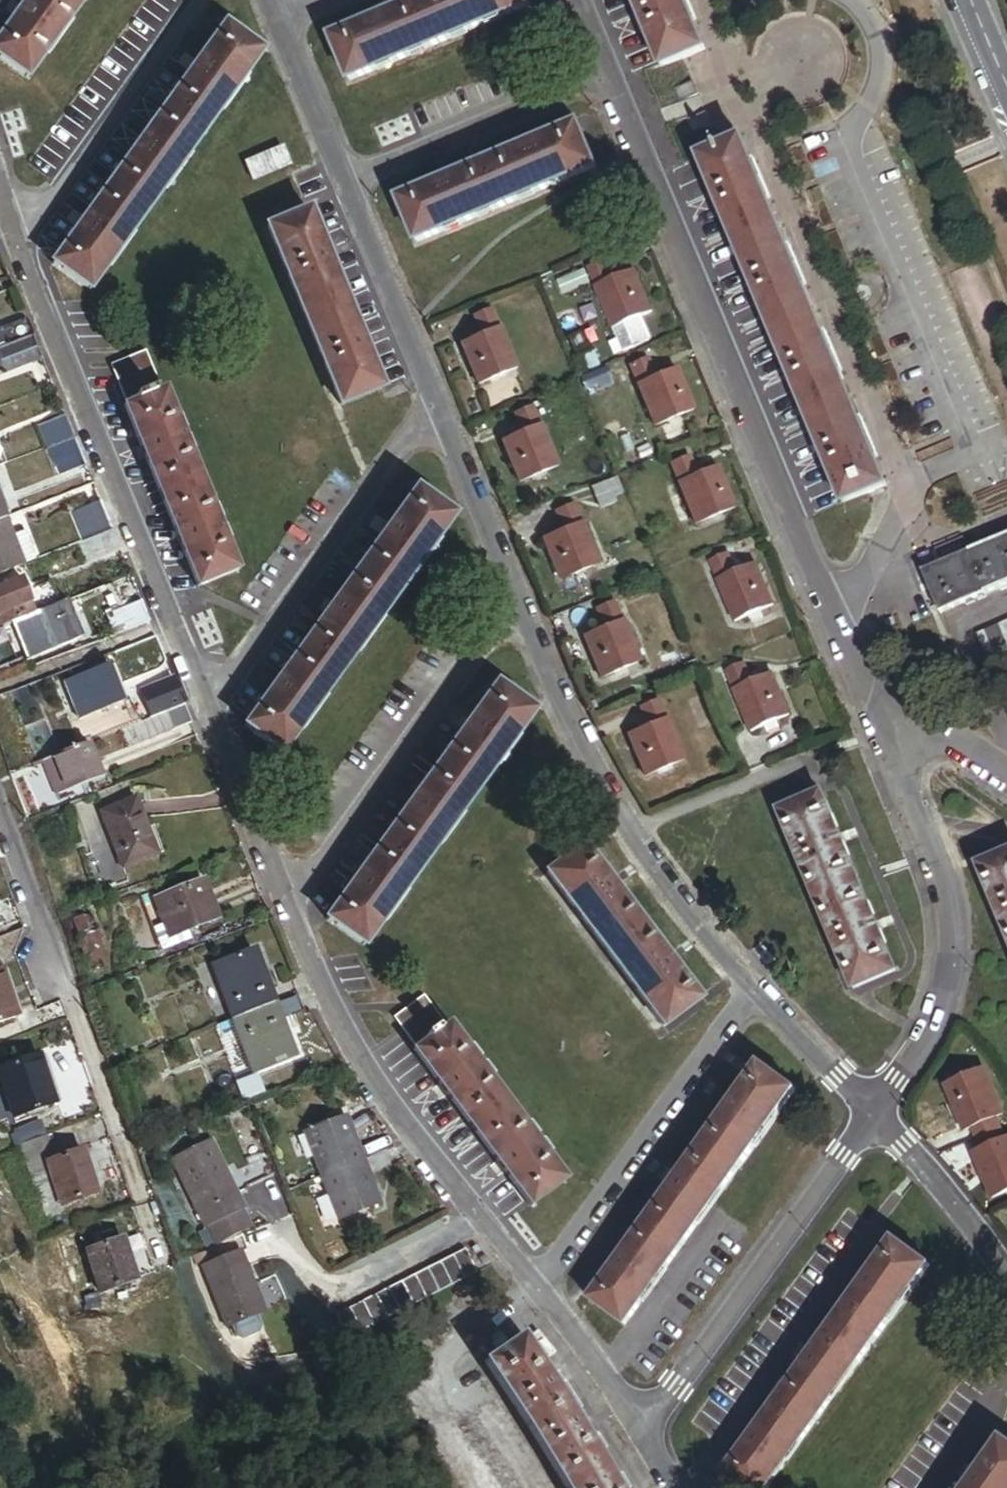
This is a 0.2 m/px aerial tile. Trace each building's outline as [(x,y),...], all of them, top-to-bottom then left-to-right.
[(18,83),(78,0),(23,0),(0,31),(0,70),(18,83)] [(343,84),(522,7),(519,0),(428,0),(326,43),(343,84)] [(697,50),(690,32),(676,0),(626,0),(636,24),(655,68),(697,50)] [(44,267),(79,293),(250,56),(215,31),(44,267)] [(394,203),(412,244),(589,169),(571,128),(394,203)] [(836,507),(879,489),(872,472),(851,420),(833,379),(815,336),(798,294),(780,249),(762,208),(743,160),(735,142),(692,160),(711,206),(745,287),(779,369),(815,455),(836,507)] [(261,175),(280,166),(273,152),(254,161),(261,175)] [(335,406),(374,390),(301,214),(261,231),(335,406)] [(609,331),(645,316),(634,290),(627,275),(608,283),(601,265),(584,273),(609,331)] [(472,387),(510,370),(486,314),(467,321),(475,339),(455,347),(472,387)] [(35,336),(30,321),(0,333),(0,349),(35,336)] [(44,357),(35,336),(0,349),(0,362),(4,372),(44,357)] [(99,361),(121,413),(154,398),(132,347),(99,361)] [(648,427),(684,412),(671,381),(668,373),(648,381),(640,362),(623,369),(648,427)] [(191,589),(230,573),(156,397),(154,398),(121,413),(117,414),(191,589)] [(512,483),(550,467),(525,408),(508,416),(516,434),(495,443),(512,483)] [(46,447),(77,435),(69,415),(38,427),(46,447)] [(56,473),(88,462),(77,435),(46,447),(56,473)] [(689,526),(726,510),(715,484),(709,470),(689,479),(681,461),(664,468),(689,526)] [(238,729),(274,755),(442,520),(407,494),(238,729)] [(84,545),(116,531),(105,503),(73,516),(84,545)] [(554,581),(592,565),(567,507),(549,514),(557,533),(537,541),(554,581)] [(33,565),(26,544),(17,547),(6,520),(0,522),(0,577),(33,565)] [(88,567),(124,553),(116,531),(84,545),(80,546),(88,567)] [(1006,587),(1006,540),(1000,543),(972,554),(935,569),(917,577),(934,617),(1006,587)] [(729,623),(766,608),(756,584),(749,568),(730,576),(722,557),(704,565),(729,623)] [(31,616),(18,584),(0,591),(0,628),(12,623),(31,616)] [(26,660),(80,639),(66,602),(31,616),(12,623),(26,660)] [(152,626),(144,604),(109,617),(117,639),(152,626)] [(595,679),(632,663),(607,604),(590,611),(598,630),(578,638),(595,679)] [(1006,650),(1006,623),(996,627),(1005,651),(1006,650)] [(993,656),(1005,651),(996,627),(983,632),(993,656)] [(981,661),(993,656),(983,632),(971,637),(981,661)] [(108,668),(64,685),(79,722),(123,705),(108,668)] [(744,733),(781,717),(774,699),(764,676),(743,685),(736,668),(719,675),(744,733)] [(321,921),(357,947),(525,713),(489,687),(321,921)] [(640,777),(676,762),(651,703),(634,710),(636,716),(642,729),(633,732),(623,737),(640,777)] [(178,729),(191,724),(184,706),(171,711),(178,729)] [(129,748),(178,729),(171,711),(122,729),(129,748)] [(633,732),(642,729),(636,716),(628,720),(633,732)] [(34,763),(47,797),(96,778),(83,744),(34,763)] [(846,991),(888,973),(816,799),(775,815),(846,991)] [(118,867),(152,854),(133,804),(99,817),(118,867)] [(654,1027),(689,1000),(574,849),(539,876),(654,1027)] [(971,870),(1006,956),(1006,855),(971,870)] [(183,927),(212,915),(197,876),(151,894),(162,923),(166,933),(183,927)] [(15,928),(10,914),(0,918),(0,934),(15,928)] [(86,975),(102,969),(84,922),(68,928),(86,975)] [(146,929),(154,950),(187,938),(183,927),(166,933),(162,923),(146,929)] [(234,1019),(276,1004),(256,950),(215,965),(234,1019)] [(12,1022),(0,991),(0,1026),(12,1022)] [(417,999),(387,1022),(410,1052),(440,1030),(417,999)] [(254,1072),(295,1057),(276,1004),(234,1019),(254,1072)] [(520,1208),(555,1181),(441,1029),(440,1030),(410,1052),(405,1056),(520,1208)] [(53,1113),(33,1064),(0,1077),(0,1102),(11,1130),(53,1113)] [(581,1304),(616,1329),(785,1093),(750,1068),(581,1304)] [(964,1130),(969,1141),(991,1132),(987,1120),(994,1117),(976,1072),(937,1088),(956,1134),(964,1130)] [(11,1130),(0,1102),(0,1134),(11,1130)] [(345,1120),(310,1133),(342,1219),(378,1206),(345,1120)] [(1006,1189),(1006,1149),(1003,1140),(996,1143),(991,1132),(969,1141),(974,1153),(965,1156),(982,1199),(1006,1189)] [(61,1211),(95,1197),(77,1154),(49,1165),(37,1136),(10,1147),(43,1228),(65,1219),(61,1211)] [(234,1218),(235,1218),(208,1144),(172,1157),(199,1231),(202,1230),(234,1218)] [(234,1218),(202,1230),(211,1257),(244,1246),(234,1218)] [(99,1298),(135,1284),(119,1244),(83,1258),(99,1298)] [(730,1487),(761,1487),(920,1270),(886,1244),(715,1477),(730,1487)] [(466,1285),(478,1278),(465,1254),(453,1260),(466,1285)] [(452,1293),(466,1285),(453,1260),(439,1268),(452,1293)] [(223,1336),(260,1324),(239,1263),(202,1275),(223,1336)] [(440,1299),(452,1293),(439,1268),(427,1275),(440,1299)] [(427,1307),(440,1299),(427,1275),(413,1282),(427,1307)] [(414,1314),(427,1307),(413,1282),(400,1289),(414,1314)] [(400,1321),(414,1314),(400,1289),(387,1297),(400,1321)] [(388,1328),(400,1321),(387,1297),(374,1304),(388,1328)] [(374,1336),(388,1328),(374,1304),(361,1311),(374,1336)] [(361,1343),(374,1336),(361,1311),(348,1318),(361,1343)] [(348,1350),(361,1343),(348,1318),(334,1326),(348,1350)] [(538,1437),(574,1413),(533,1349),(496,1374),(538,1437)] [(613,1477),(574,1413),(538,1437),(569,1487),(595,1487),(613,1477)] [(995,1442),(962,1487),(1006,1487),(1006,1451),(995,1442)] [(613,1477),(595,1487),(619,1487),(613,1477)]
